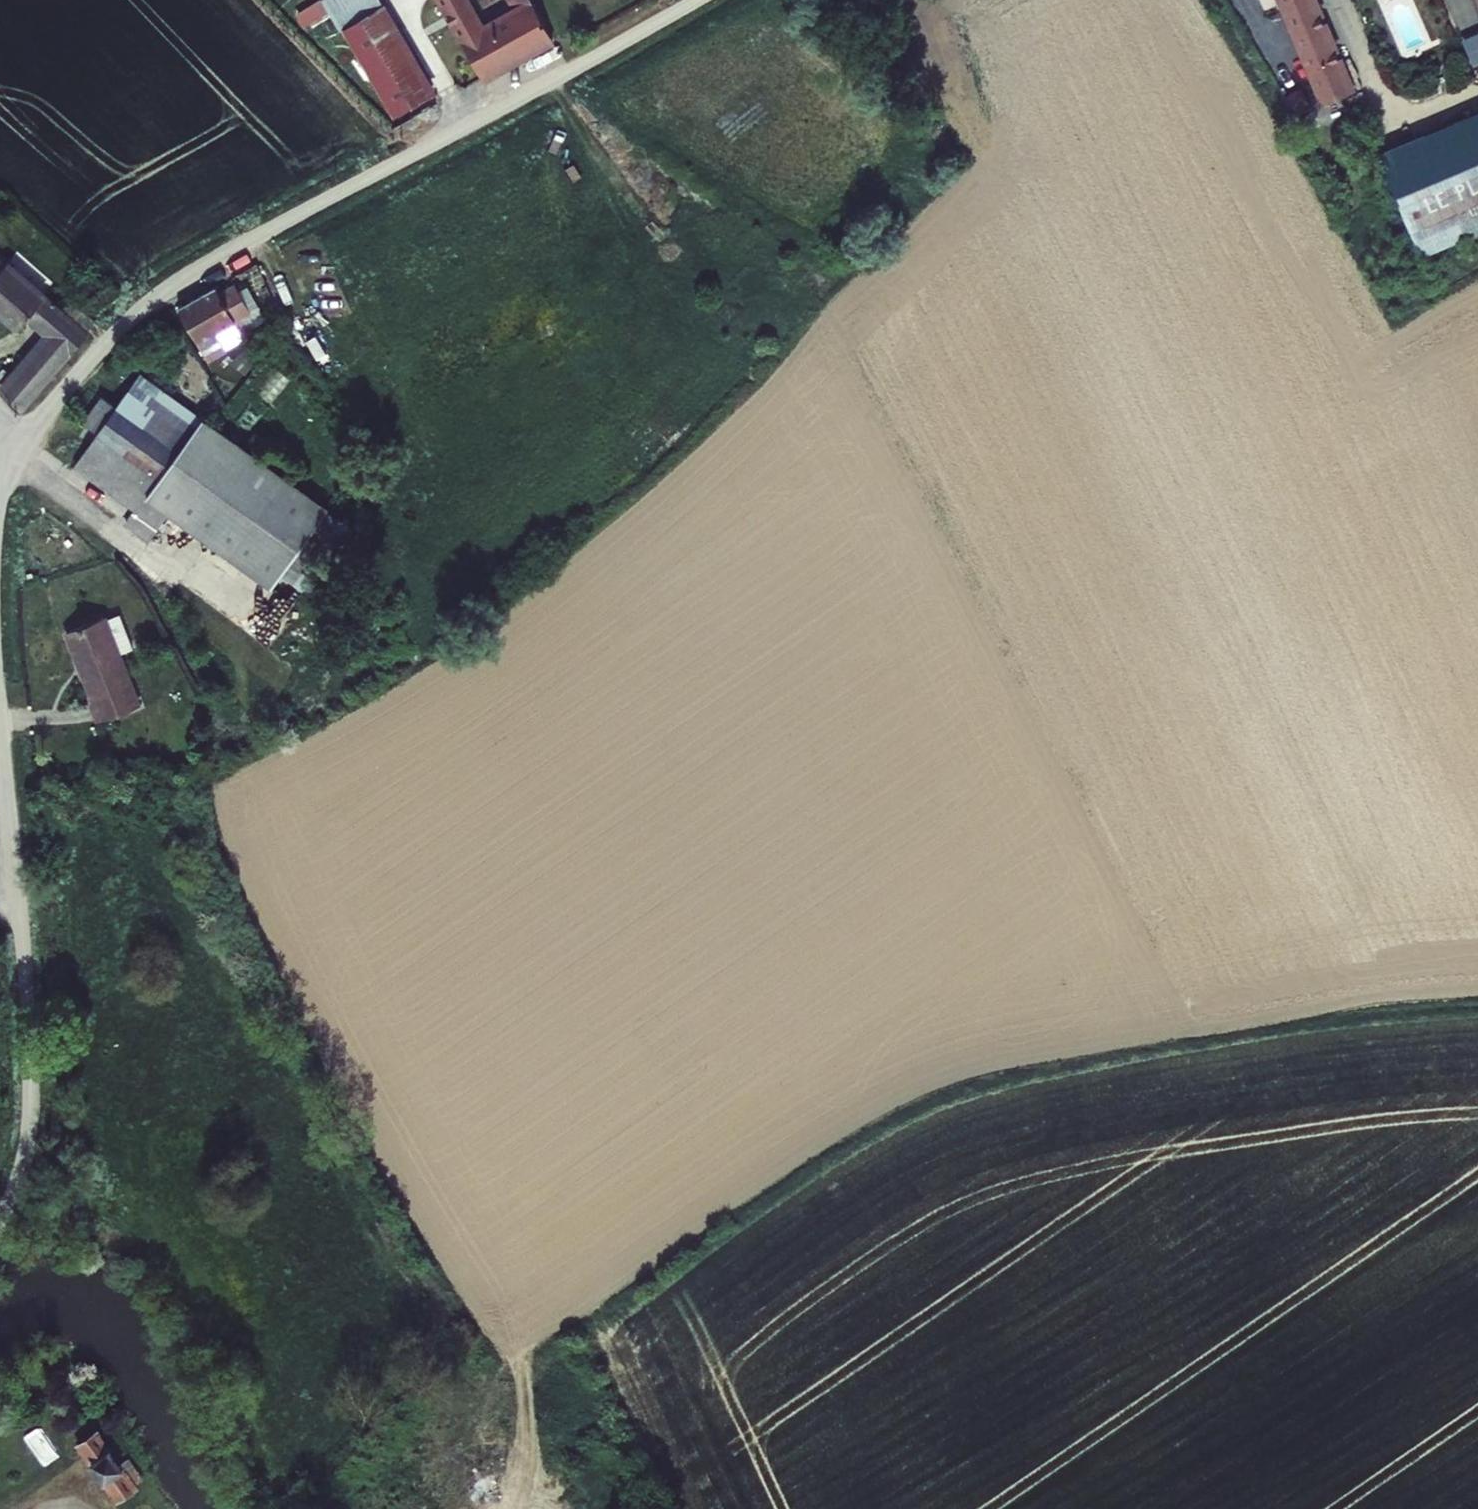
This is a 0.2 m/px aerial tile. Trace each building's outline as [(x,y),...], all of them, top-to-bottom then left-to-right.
[(346,18),(352,14),(405,103),(446,80),(401,0),(335,0),(346,18)] [(494,69),(568,28),(552,0),(525,0),(529,7),(501,24),(486,0),(455,0),(465,20),(447,31),(455,46),(474,81),(494,69)] [(1315,0),(1279,0),(1317,96),(1348,86),(1315,0)] [(1375,150),(1418,250),(1455,236),(1464,256),(1477,251),(1477,107),(1375,150)] [(16,261),(0,247),(0,297),(25,321),(36,308),(56,326),(4,387),(28,406),(108,317),(85,297),(76,307),(21,256),(16,261)] [(245,333),(253,328),(268,318),(249,286),(234,295),(232,291),(197,311),(224,357),(241,348),(229,331),(240,324),(245,333)] [(318,523),(221,432),(150,365),(124,393),(110,381),(87,406),(99,419),(93,426),(72,450),(125,499),(113,513),(125,527),(132,535),(138,530),(156,512),(186,540),(248,599),(284,560),(318,523)] [(61,562),(88,652),(127,641),(112,592),(127,587),(115,551),(61,562)] [(94,1420),(77,1431),(114,1489),(132,1477),(94,1420)]
